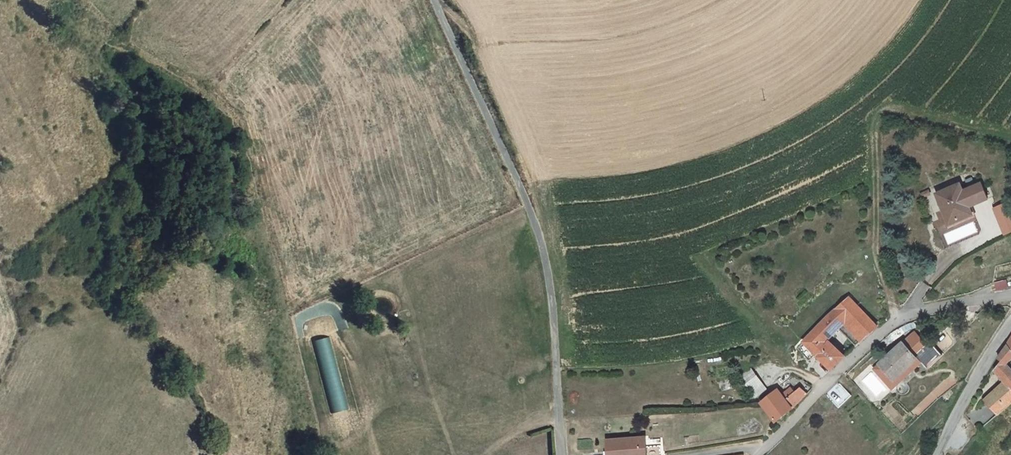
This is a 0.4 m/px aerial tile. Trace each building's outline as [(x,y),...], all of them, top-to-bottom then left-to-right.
[(955,183),(930,193),(938,215),(951,211),(954,219),(966,215),(963,207),(982,200),(977,185),(958,191),(955,183)] [(1004,235),(1010,232),(1010,206),(1009,201),(992,208),(1004,235)] [(954,219),(951,211),(938,215),(941,224),(954,219)] [(942,235),(947,246),(980,230),(975,219),(942,235)] [(840,298),(829,308),(856,335),(860,333),(868,326),(867,325),(840,298)] [(829,308),(822,315),(835,327),(850,342),(856,335),(829,308)] [(835,327),(822,315),(785,348),(796,359),(803,353),(818,368),(832,354),(819,341),(835,327)] [(1010,354),(1010,330),(999,344),(1008,356),(1010,354)] [(902,334),(864,369),(877,383),(904,359),(902,356),(913,346),(902,334)] [(345,409),(327,337),(315,340),(332,412),(345,409)] [(913,346),(902,356),(904,359),(909,364),(915,371),(930,357),(917,343),(913,346)] [(1008,373),(1000,362),(1008,356),(999,344),(994,351),(991,358),(992,360),(987,368),(997,379),(981,399),(994,412),(1010,393),(1010,391),(1009,388),(1010,387),(1010,376),(1008,373)] [(909,364),(904,359),(877,383),(879,385),(884,391),(909,364)] [(731,381),(745,396),(753,390),(738,374),(731,381)] [(829,395),(839,406),(850,396),(839,385),(829,395)] [(754,406),(766,419),(781,405),(774,398),(764,388),(750,402),(754,406)] [(785,388),(774,398),(781,405),(791,396),(785,388)] [(609,454),(646,454),(644,436),(607,439),(609,454)]
